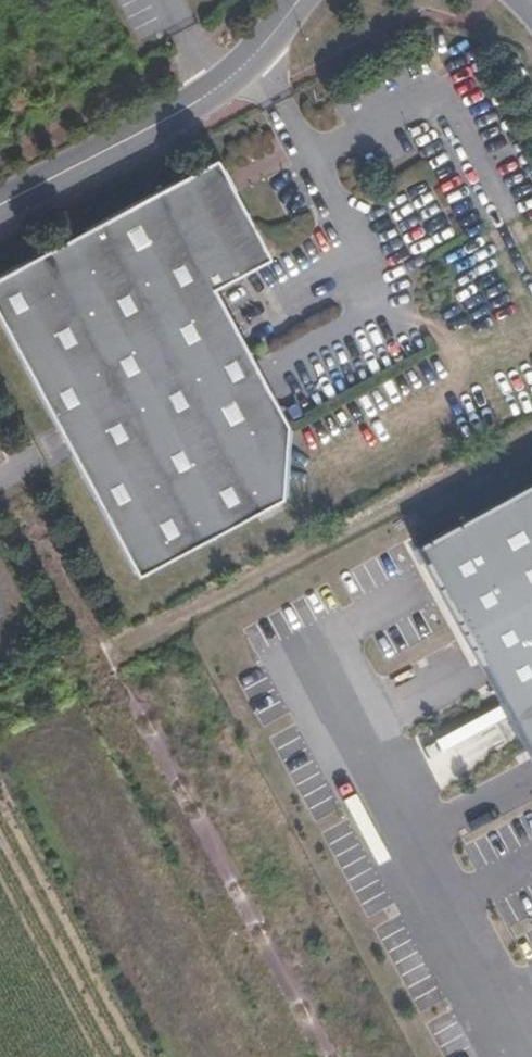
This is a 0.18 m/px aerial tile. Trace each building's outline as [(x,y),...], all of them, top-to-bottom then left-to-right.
[(0,273),(0,321),(136,574),(281,496),(288,421),(213,284),(267,256),(214,158),(0,273)] [(412,549),(531,767),(531,484),(412,549)]
